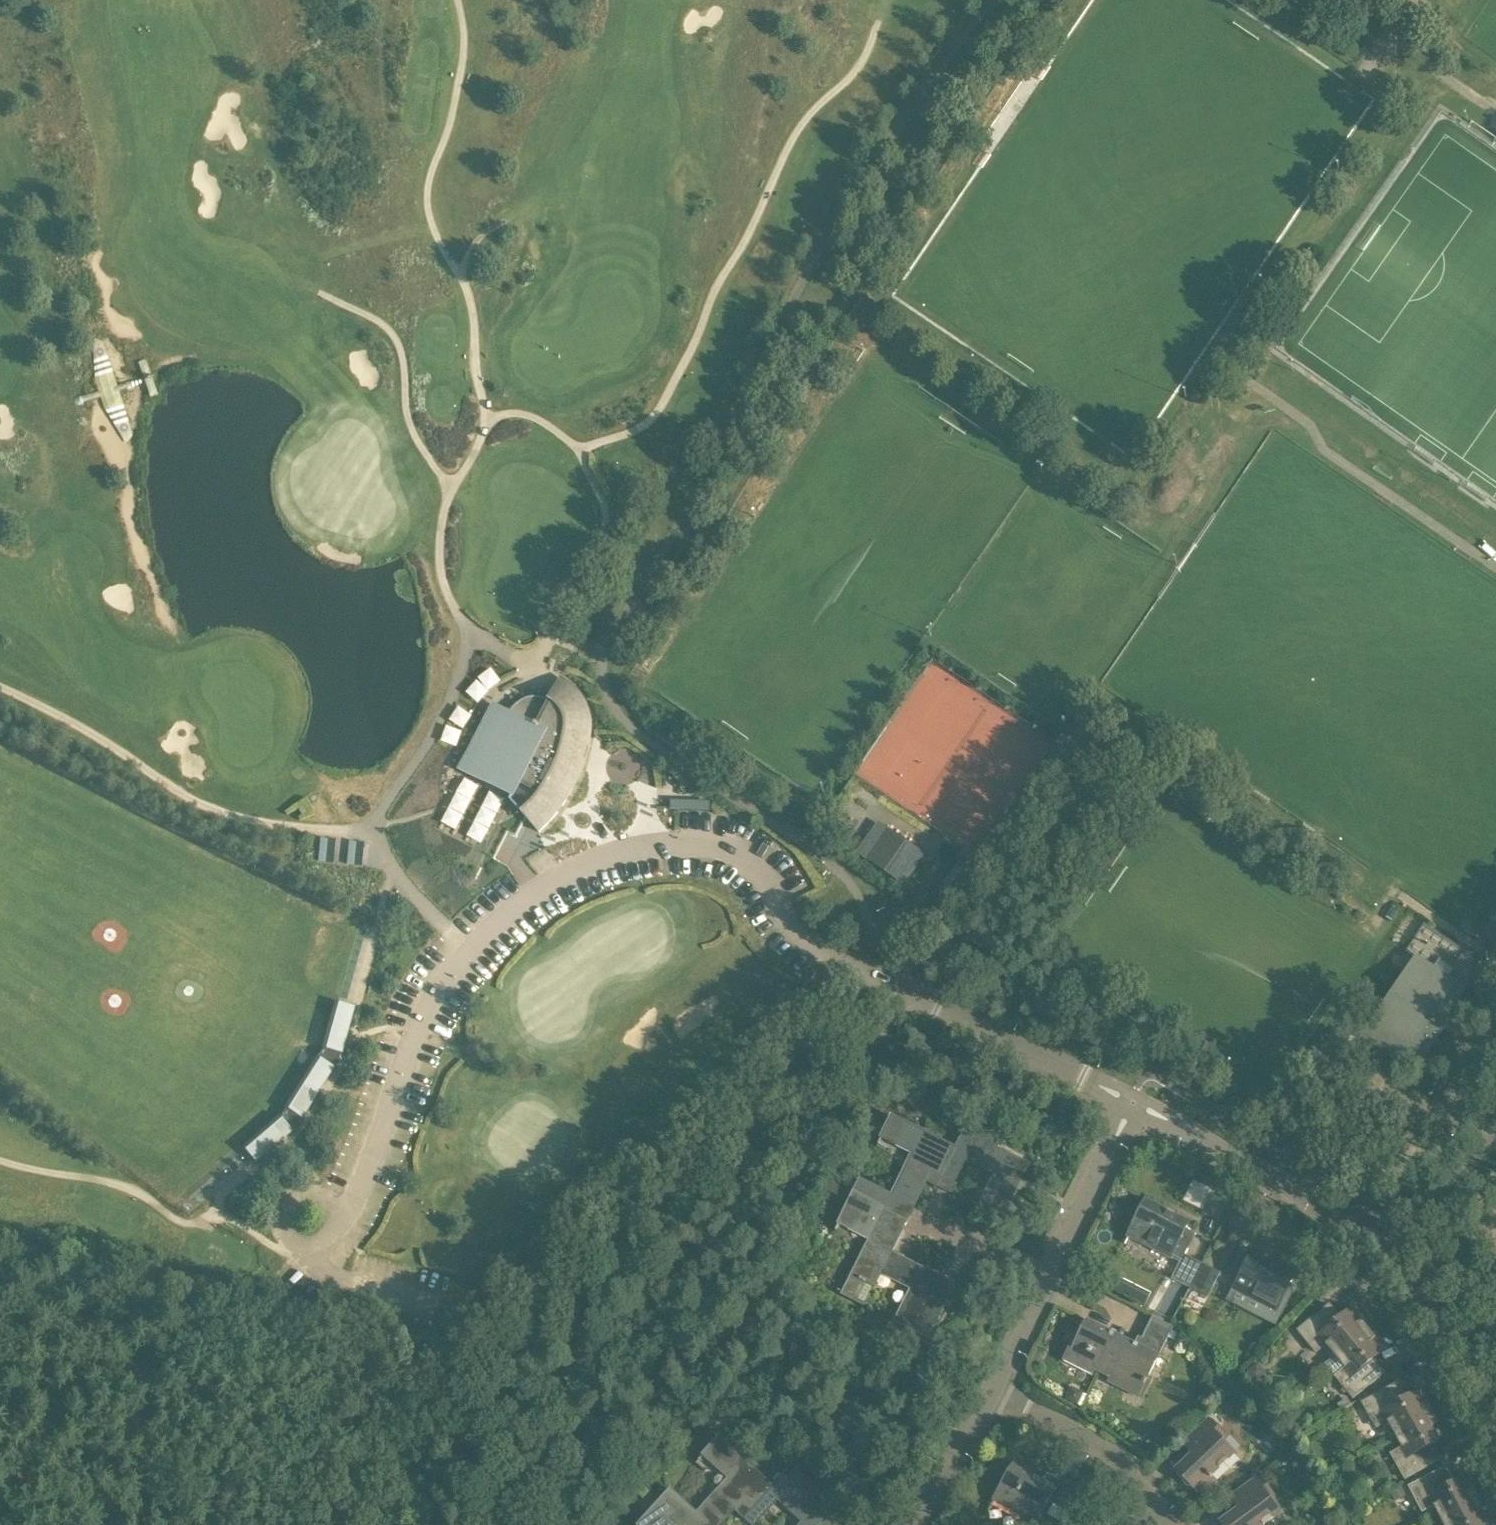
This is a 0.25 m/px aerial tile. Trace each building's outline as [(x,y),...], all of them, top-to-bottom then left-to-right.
[(556,685),(549,699),(544,697),(539,697),(533,697),(529,698),(524,699),(521,701),(516,704),(509,711),(504,717),(498,724),(494,730),(490,736),(486,744),(483,752),(480,758),(478,766),(475,777),(512,796),(510,801),(521,812),(521,813),(526,817),(539,831),(549,822),(555,815),(561,807),(567,798),(572,789),(577,779),(582,766),(575,763),(579,746),(581,740),(582,735),(583,729),(582,723),(581,718),(580,713),(578,708),(576,704),(573,700),(571,696),(569,694),(567,692),(564,690),(560,687),(556,685)] [(441,765),(403,837),(474,875),(502,823),(518,832),(526,817),(521,813),(521,812),(510,801),(512,796),(475,777),(472,782),(441,765)] [(878,826),(860,852),(903,881),(921,855),(878,826)] [(569,828),(544,838),(552,856),(577,846),(569,828)] [(1363,1037),(1413,1072),(1450,1017),(1447,1015),(1464,989),(1476,972),(1470,967),(1476,958),(1425,924),(1406,951),(1417,957),(1363,1037)] [(1199,1056),(1210,1061),(1217,1047),(1206,1042),(1199,1056)] [(322,1046),(316,1056),(332,1066),(341,1051),(322,1046)] [(285,1105),(278,1115),(291,1130),(301,1116),(285,1105)] [(860,1179),(852,1195),(891,1213),(898,1199),(913,1206),(931,1170),(943,1176),(948,1167),(946,1166),(956,1147),(891,1115),(881,1135),(915,1152),(893,1196),(860,1179)] [(964,1131),(956,1147),(946,1166),(948,1167),(958,1172),(966,1157),(998,1173),(982,1207),(1001,1217),(1019,1182),(1011,1178),(1021,1159),(998,1148),(1003,1138),(974,1123),(969,1134),(964,1131)] [(831,1183),(828,1190),(833,1193),(839,1195),(842,1188),(837,1185),(831,1183)] [(865,1303),(881,1272),(891,1252),(899,1236),(883,1229),(891,1213),(852,1195),(839,1221),(869,1237),(842,1292),(865,1303)] [(1172,1278),(1189,1287),(1202,1262),(1186,1254),(1196,1234),(1186,1228),(1189,1222),(1143,1199),(1137,1211),(1140,1213),(1128,1236),(1171,1257),(1173,1254),(1182,1258),(1172,1278)] [(1243,1246),(1231,1270),(1241,1275),(1233,1289),(1264,1305),(1257,1318),(1269,1324),(1276,1311),(1294,1275),(1252,1254),(1253,1251),(1243,1246)] [(891,1252),(881,1272),(914,1288),(897,1322),(928,1337),(946,1302),(927,1292),(936,1274),(891,1252)] [(1203,1263),(1190,1288),(1208,1297),(1221,1272),(1203,1263)] [(1326,1343),(1335,1355),(1368,1328),(1362,1320),(1363,1319),(1353,1307),(1336,1320),(1325,1307),(1297,1329),(1316,1352),(1326,1343)] [(1171,1330),(1172,1329),(1173,1326),(1152,1316),(1147,1327),(1168,1337),(1171,1330)] [(1072,1344),(1064,1359),(1092,1373),(1095,1369),(1097,1370),(1115,1333),(1087,1320),(1074,1345),(1072,1344)] [(1115,1333),(1097,1370),(1111,1377),(1109,1381),(1126,1389),(1128,1385),(1141,1392),(1168,1337),(1147,1327),(1142,1338),(1146,1340),(1142,1347),(1134,1343),(1115,1333)] [(1368,1329),(1325,1364),(1353,1398),(1381,1375),(1370,1361),(1387,1348),(1377,1335),(1375,1337),(1368,1329)] [(1180,1334),(1171,1330),(1168,1337),(1176,1341),(1180,1334)] [(1038,1349),(1032,1362),(1038,1365),(1045,1352),(1038,1349)] [(1395,1434),(1396,1434),(1432,1413),(1427,1404),(1429,1403),(1421,1389),(1402,1400),(1393,1384),(1362,1402),(1376,1427),(1382,1424),(1390,1437),(1395,1434)] [(1346,1396),(1336,1402),(1341,1409),(1351,1402),(1346,1396)] [(1432,1413),(1396,1434),(1403,1447),(1391,1453),(1405,1479),(1436,1461),(1428,1446),(1447,1435),(1439,1421),(1437,1422),(1432,1413)] [(1183,1444),(1193,1454),(1176,1469),(1184,1477),(1183,1482),(1187,1486),(1192,1486),(1201,1495),(1216,1481),(1212,1477),(1213,1476),(1212,1474),(1235,1452),(1222,1439),(1226,1436),(1209,1418),(1183,1444)] [(1298,1422),(1288,1428),(1294,1438),(1304,1432),(1298,1422)] [(661,1500),(688,1524),(696,1524),(703,1518),(710,1524),(719,1524),(742,1501),(752,1509),(759,1502),(757,1501),(772,1485),(719,1437),(704,1453),(731,1478),(699,1514),(671,1489),(661,1500)] [(1014,1464),(994,1498),(1036,1522),(1042,1511),(1060,1521),(1077,1491),(1046,1473),(1042,1480),(1014,1464)] [(772,1485),(757,1501),(759,1502),(767,1510),(779,1497),(805,1522),(803,1524),(821,1524),(830,1515),(812,1497),(820,1488),(796,1467),(788,1476),(784,1472),(772,1485)] [(1434,1505),(1441,1518),(1479,1499),(1474,1490),(1476,1488),(1468,1474),(1449,1485),(1441,1469),(1409,1486),(1422,1511),(1434,1505)] [(1270,1498),(1274,1494),(1260,1475),(1230,1497),(1239,1508),(1221,1522),(1223,1524),(1263,1524),(1281,1512),(1270,1498)] [(1393,1480),(1384,1485),(1387,1490),(1396,1485),(1393,1480)] [(640,1487),(634,1494),(639,1498),(642,1501),(648,1494),(645,1491),(640,1487)] [(1345,1496),(1335,1502),(1342,1514),(1352,1508),(1345,1496)] [(1441,1518),(1445,1524),(1485,1524),(1493,1521),(1485,1507),(1483,1508),(1479,1499),(1441,1518)] [(659,1502),(639,1524),(640,1524),(685,1524),(659,1502)] [(1317,1503),(1313,1506),(1313,1514),(1317,1518),(1322,1518),(1324,1516),(1327,1513),(1327,1506),(1324,1503),(1317,1503)]
